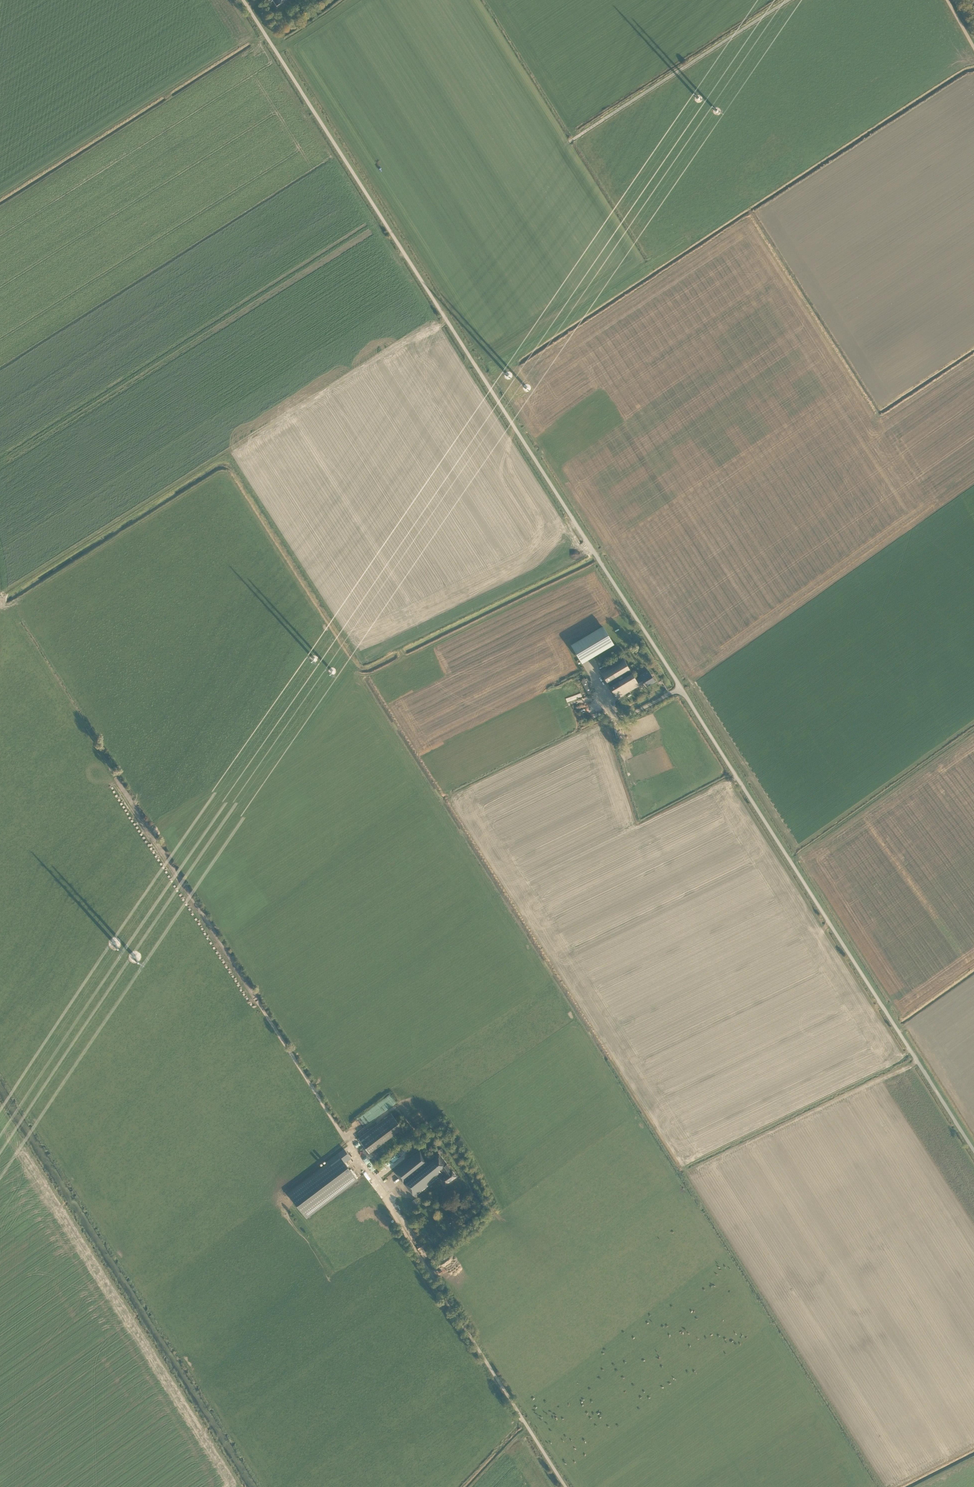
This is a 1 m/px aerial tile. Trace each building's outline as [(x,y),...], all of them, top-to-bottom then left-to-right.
[(571,645),(582,663),(613,645),(602,626),(571,645)] [(617,699),(639,685),(623,657),(600,670),(617,699)] [(654,682),(651,678),(652,677),(651,675),(648,671),(641,675),(642,677),(636,680),(639,685),(645,682),(647,686),(654,682)] [(581,681),(588,694),(594,691),(587,678),(581,681)] [(358,1138),(370,1153),(403,1128),(391,1113),(358,1138)] [(344,1162),(347,1160),(350,1157),(344,1149),(327,1162),(328,1163),(289,1193),(307,1217),(357,1179),(344,1162)] [(428,1160),(420,1150),(394,1171),(415,1197),(444,1173),(446,1175),(441,1179),(445,1184),(457,1176),(453,1170),(452,1171),(447,1164),(438,1152),(428,1160)] [(420,1203),(416,1198),(412,1201),(416,1206),(420,1203)] [(424,1244),(418,1248),(424,1258),(430,1255),(428,1252),(430,1251),(427,1246),(426,1247),(424,1244)]
